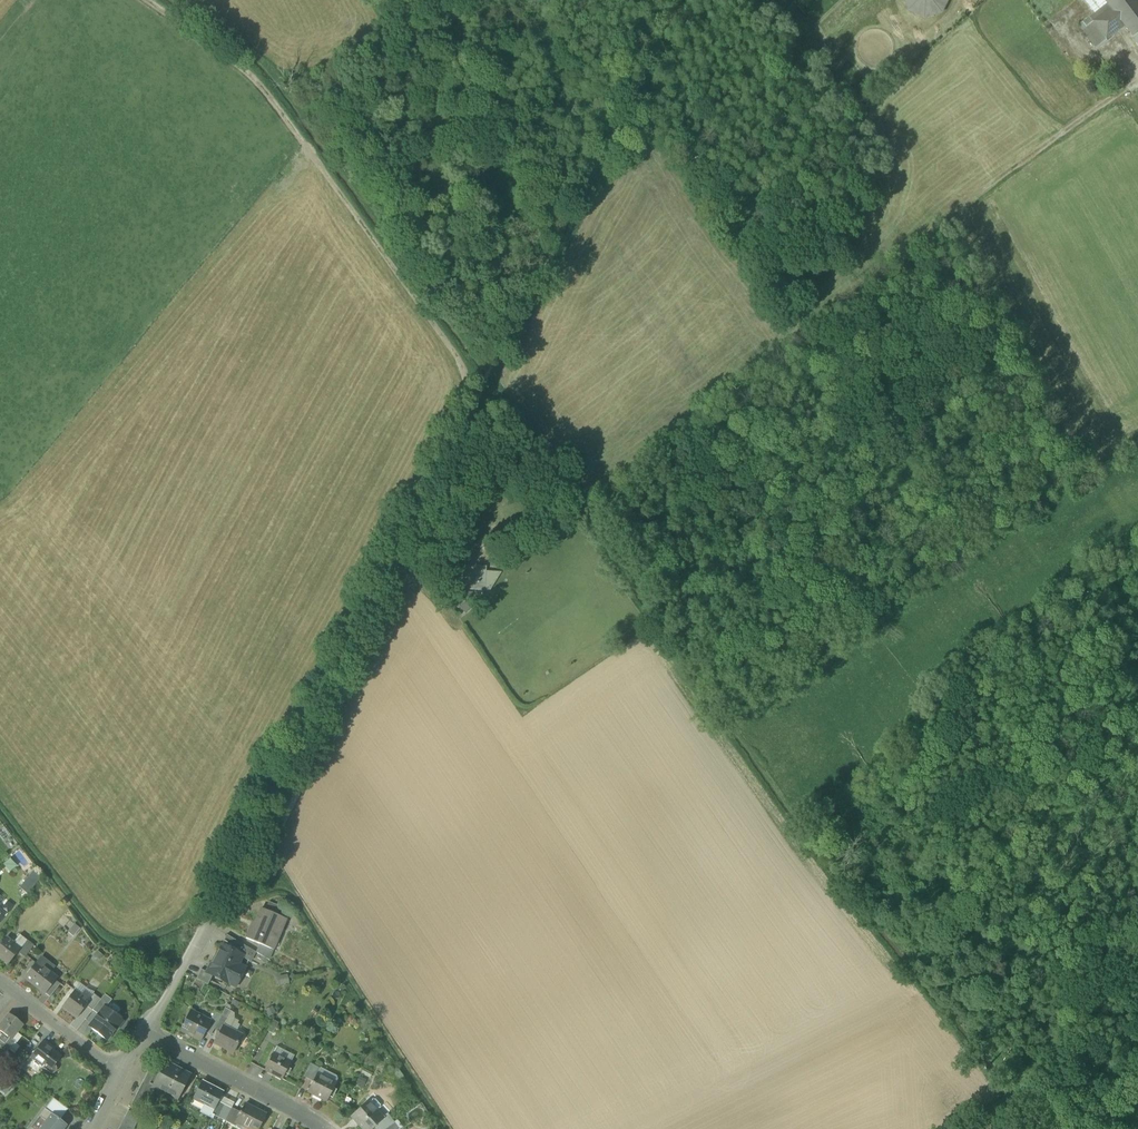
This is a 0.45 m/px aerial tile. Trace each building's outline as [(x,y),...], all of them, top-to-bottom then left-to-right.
[(909,9),(916,15),(924,18),(932,17),(940,13),(946,7),(948,0),(905,0),(905,2),(909,9)] [(1095,14),(1108,4),(1104,0),(1084,0),(1095,14)] [(1133,38),(1137,34),(1137,0),(1104,0),(1108,4),(1124,26),(1133,38)] [(1099,46),(1124,26),(1108,4),(1095,14),(1083,23),(1099,46)] [(454,589),(485,591),(486,572),(456,569),(454,589)] [(486,572),(485,591),(489,591),(501,573),(486,572)] [(473,608),(466,601),(459,608),(466,614),(473,608)] [(7,864),(12,870),(19,865),(13,858),(7,864)] [(28,895),(41,878),(33,871),(20,888),(28,895)] [(258,944),(272,950),(285,919),(261,908),(255,923),(253,922),(245,939),(258,944)] [(68,934),(73,938),(79,930),(74,925),(68,934)] [(20,935),(13,944),(20,949),(27,941),(20,935)] [(221,946),(239,955),(244,945),(227,935),(221,946)] [(20,949),(13,944),(6,938),(0,946),(0,960),(8,966),(18,953),(20,949)] [(18,953),(25,958),(34,946),(27,941),(20,949),(18,953)] [(255,952),(268,960),(272,950),(258,944),(255,952)] [(213,976),(228,984),(228,983),(232,976),(239,979),(245,969),(238,965),(242,956),(239,955),(221,946),(221,947),(224,949),(218,960),(215,958),(212,965),(210,965),(206,972),(206,973),(213,976)] [(46,960),(41,965),(51,973),(56,968),(46,960)] [(26,978),(39,989),(51,973),(41,965),(38,963),(26,978)] [(196,979),(208,985),(213,976),(206,973),(206,972),(201,970),(196,979)] [(57,978),(51,973),(39,989),(45,993),(56,980),(57,978)] [(287,975),(278,977),(280,986),(289,984),(287,975)] [(232,976),(228,983),(236,987),(239,979),(232,976)] [(45,993),(50,998),(61,985),(56,980),(45,993)] [(79,983),(74,990),(81,995),(84,991),(91,996),(93,994),(94,992),(87,990),(79,983)] [(62,1007),(77,1018),(86,1005),(89,1001),(88,1000),(91,996),(84,991),(81,995),(74,990),(62,1007)] [(86,1005),(92,1010),(100,1000),(93,994),(91,996),(88,1000),(89,1001),(86,1005)] [(105,995),(100,1000),(92,1010),(98,1015),(104,1007),(106,1008),(112,1000),(105,995)] [(272,1006),(264,1010),(268,1016),(275,1012),(272,1006)] [(89,1027),(107,1041),(116,1029),(113,1026),(119,1018),(106,1008),(104,1007),(98,1015),(89,1027)] [(221,1015),(228,1018),(231,1012),(232,1011),(225,1008),(221,1015)] [(202,1019),(203,1017),(191,1011),(181,1031),(200,1041),(206,1030),(210,1021),(209,1020),(208,1023),(202,1019)] [(212,1033),(214,1029),(221,1015),(215,1012),(210,1021),(206,1030),(212,1033)] [(224,1027),(236,1033),(240,1025),(237,1024),(239,1021),(234,1019),(234,1013),(231,1012),(228,1018),(224,1027)] [(2,1034),(10,1040),(15,1033),(22,1024),(8,1014),(0,1024),(0,1032),(2,1034)] [(228,1018),(221,1015),(214,1029),(220,1032),(223,1026),(224,1027),(228,1018)] [(113,1026),(116,1029),(122,1020),(119,1018),(113,1026)] [(267,1031),(273,1034),(278,1023),(273,1020),(267,1031)] [(214,1044),(233,1054),(242,1036),(236,1033),(224,1027),(223,1026),(220,1032),(214,1044)] [(15,1033),(10,1040),(2,1034),(0,1037),(0,1049),(6,1053),(8,1050),(14,1043),(15,1044),(21,1037),(15,1033)] [(41,1068),(48,1073),(51,1074),(53,1074),(55,1072),(56,1071),(56,1068),(54,1066),(60,1057),(47,1047),(48,1045),(42,1040),(30,1056),(42,1066),(41,1068)] [(15,1044),(14,1043),(8,1050),(14,1055),(19,1048),(15,1044)] [(276,1047),(273,1054),(291,1063),(294,1056),(276,1047)] [(264,1070),(282,1079),(291,1063),(273,1054),(264,1070)] [(177,1098),(178,1099),(190,1076),(164,1062),(160,1071),(163,1073),(156,1087),(163,1091),(165,1088),(178,1095),(177,1098)] [(303,1078),(311,1082),(315,1074),(318,1069),(309,1065),(303,1078)] [(131,1109),(141,1114),(156,1087),(163,1073),(160,1071),(152,1067),(131,1109)] [(318,1069),(315,1074),(335,1083),(337,1079),(336,1076),(318,1068),(318,1069)] [(372,1073),(363,1069),(361,1074),(369,1079),(372,1073)] [(307,1091),(326,1101),(335,1083),(315,1074),(311,1082),(307,1091)] [(359,1077),(355,1084),(363,1088),(366,1080),(359,1077)] [(0,1087),(0,1091),(5,1096),(12,1088),(5,1082),(0,1087)] [(201,1111),(211,1116),(212,1115),(211,1114),(214,1109),(218,1101),(221,1096),(223,1093),(202,1082),(193,1098),(205,1104),(201,1111)] [(221,1096),(218,1101),(225,1104),(232,1108),(234,1103),(221,1096)] [(346,1097),(340,1107),(346,1110),(351,1099),(346,1097)] [(53,1098),(45,1109),(51,1114),(60,1120),(68,1110),(53,1098)] [(190,1105),(201,1111),(205,1104),(193,1098),(190,1105)] [(372,1100),(369,1103),(376,1112),(380,1108),(380,1105),(375,1100),(372,1100)] [(212,1115),(218,1118),(225,1104),(218,1101),(214,1109),(211,1114),(212,1115)] [(362,1128),(371,1128),(375,1126),(383,1119),(382,1118),(376,1112),(369,1103),(367,1102),(351,1117),(362,1128)] [(241,1112),(232,1108),(225,1104),(218,1118),(225,1121),(234,1126),(236,1122),(241,1112)] [(253,1128),(258,1128),(265,1115),(257,1110),(256,1112),(244,1106),(241,1112),(236,1122),(249,1128),(249,1127),(253,1128)] [(380,1108),(376,1112),(382,1118),(388,1112),(383,1107),(380,1108)] [(45,1109),(39,1117),(46,1121),(51,1114),(45,1109)] [(129,1111),(126,1117),(137,1123),(140,1117),(129,1111)] [(51,1114),(46,1121),(40,1128),(65,1128),(67,1126),(60,1120),(51,1114)] [(377,1128),(385,1128),(394,1123),(387,1114),(382,1118),(383,1119),(375,1126),(377,1128)] [(39,1117),(30,1128),(40,1128),(46,1121),(39,1117)] [(123,1123),(133,1128),(134,1128),(137,1123),(126,1117),(123,1123)]
